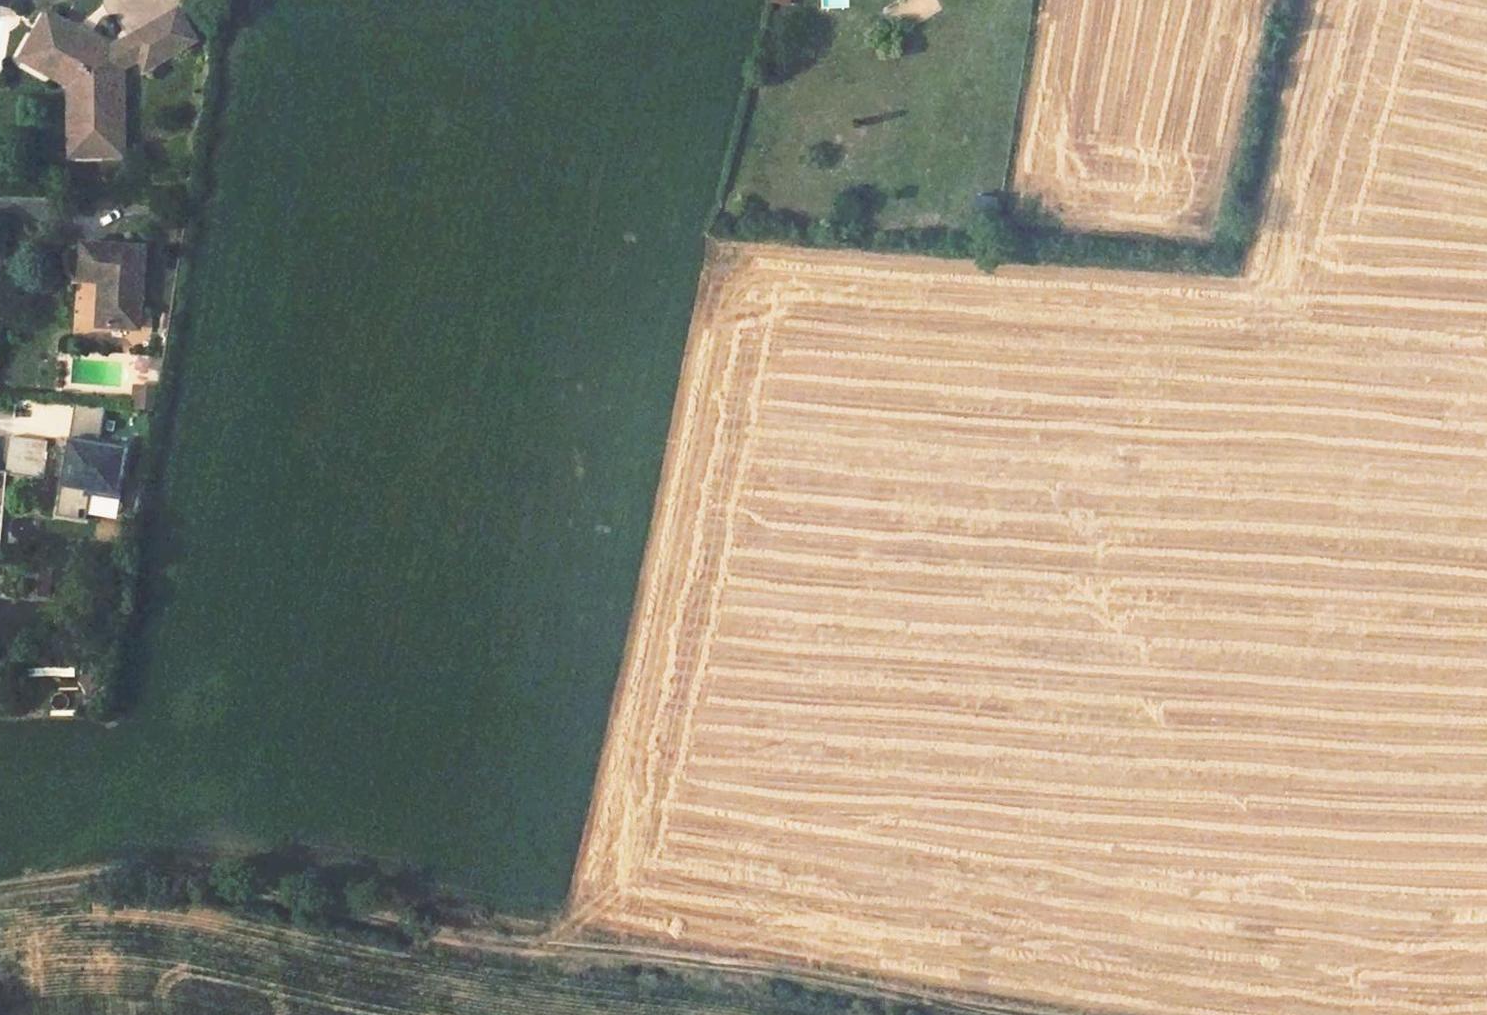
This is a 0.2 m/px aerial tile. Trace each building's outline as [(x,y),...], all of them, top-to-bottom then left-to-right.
[(110,49),(49,15),(38,34),(48,40),(39,55),(80,79),(80,110),(71,109),(72,144),(101,145),(102,154),(122,154),(122,66),(141,55),(143,58),(141,60),(144,66),(186,42),(176,23),(183,20),(178,10),(110,49)] [(183,20),(176,23),(186,42),(194,38),(183,20)] [(48,40),(38,34),(30,50),(39,55),(48,40)] [(39,55),(30,50),(25,57),(71,83),(80,79),(39,55)] [(80,79),(71,83),(71,109),(80,110),(80,79)] [(101,145),(72,144),(72,154),(102,154),(101,145)] [(144,247),(85,244),(82,279),(102,280),(98,324),(138,327),(144,247)] [(158,387),(136,385),(134,408),(154,409),(158,387)] [(128,442),(99,438),(104,405),(74,400),(69,435),(77,436),(74,452),(66,451),(57,515),(86,519),(91,488),(120,492),(128,442)] [(47,441),(11,436),(6,472),(41,477),(47,441)] [(46,572),(32,571),(29,592),(44,593),(46,572)]
